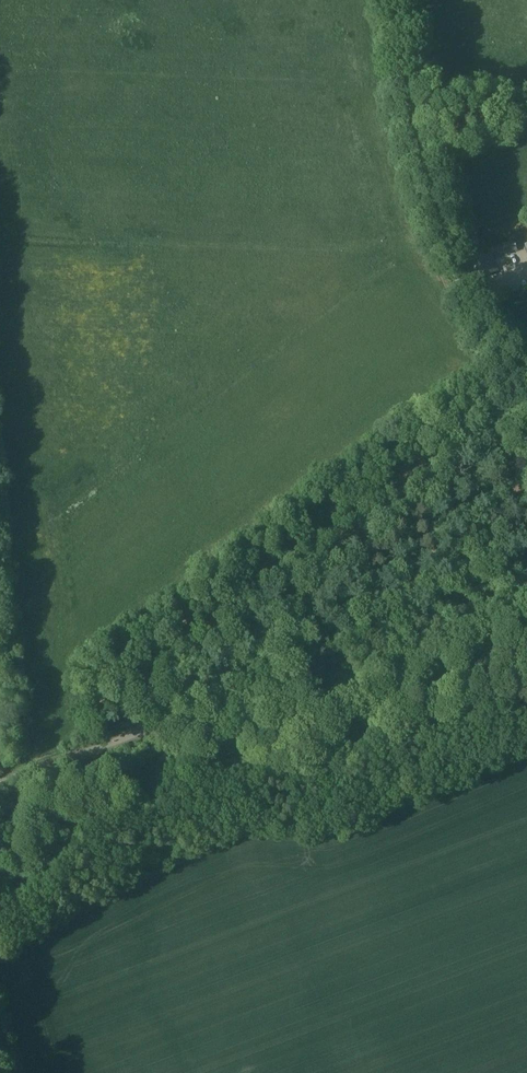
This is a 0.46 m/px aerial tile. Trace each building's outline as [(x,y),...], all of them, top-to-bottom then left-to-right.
[(514,241),(502,245),(504,254),(517,250),(516,248),(514,241)] [(482,256),(472,260),(479,278),(488,275),(498,272),(491,253),(482,257),(482,256)]
